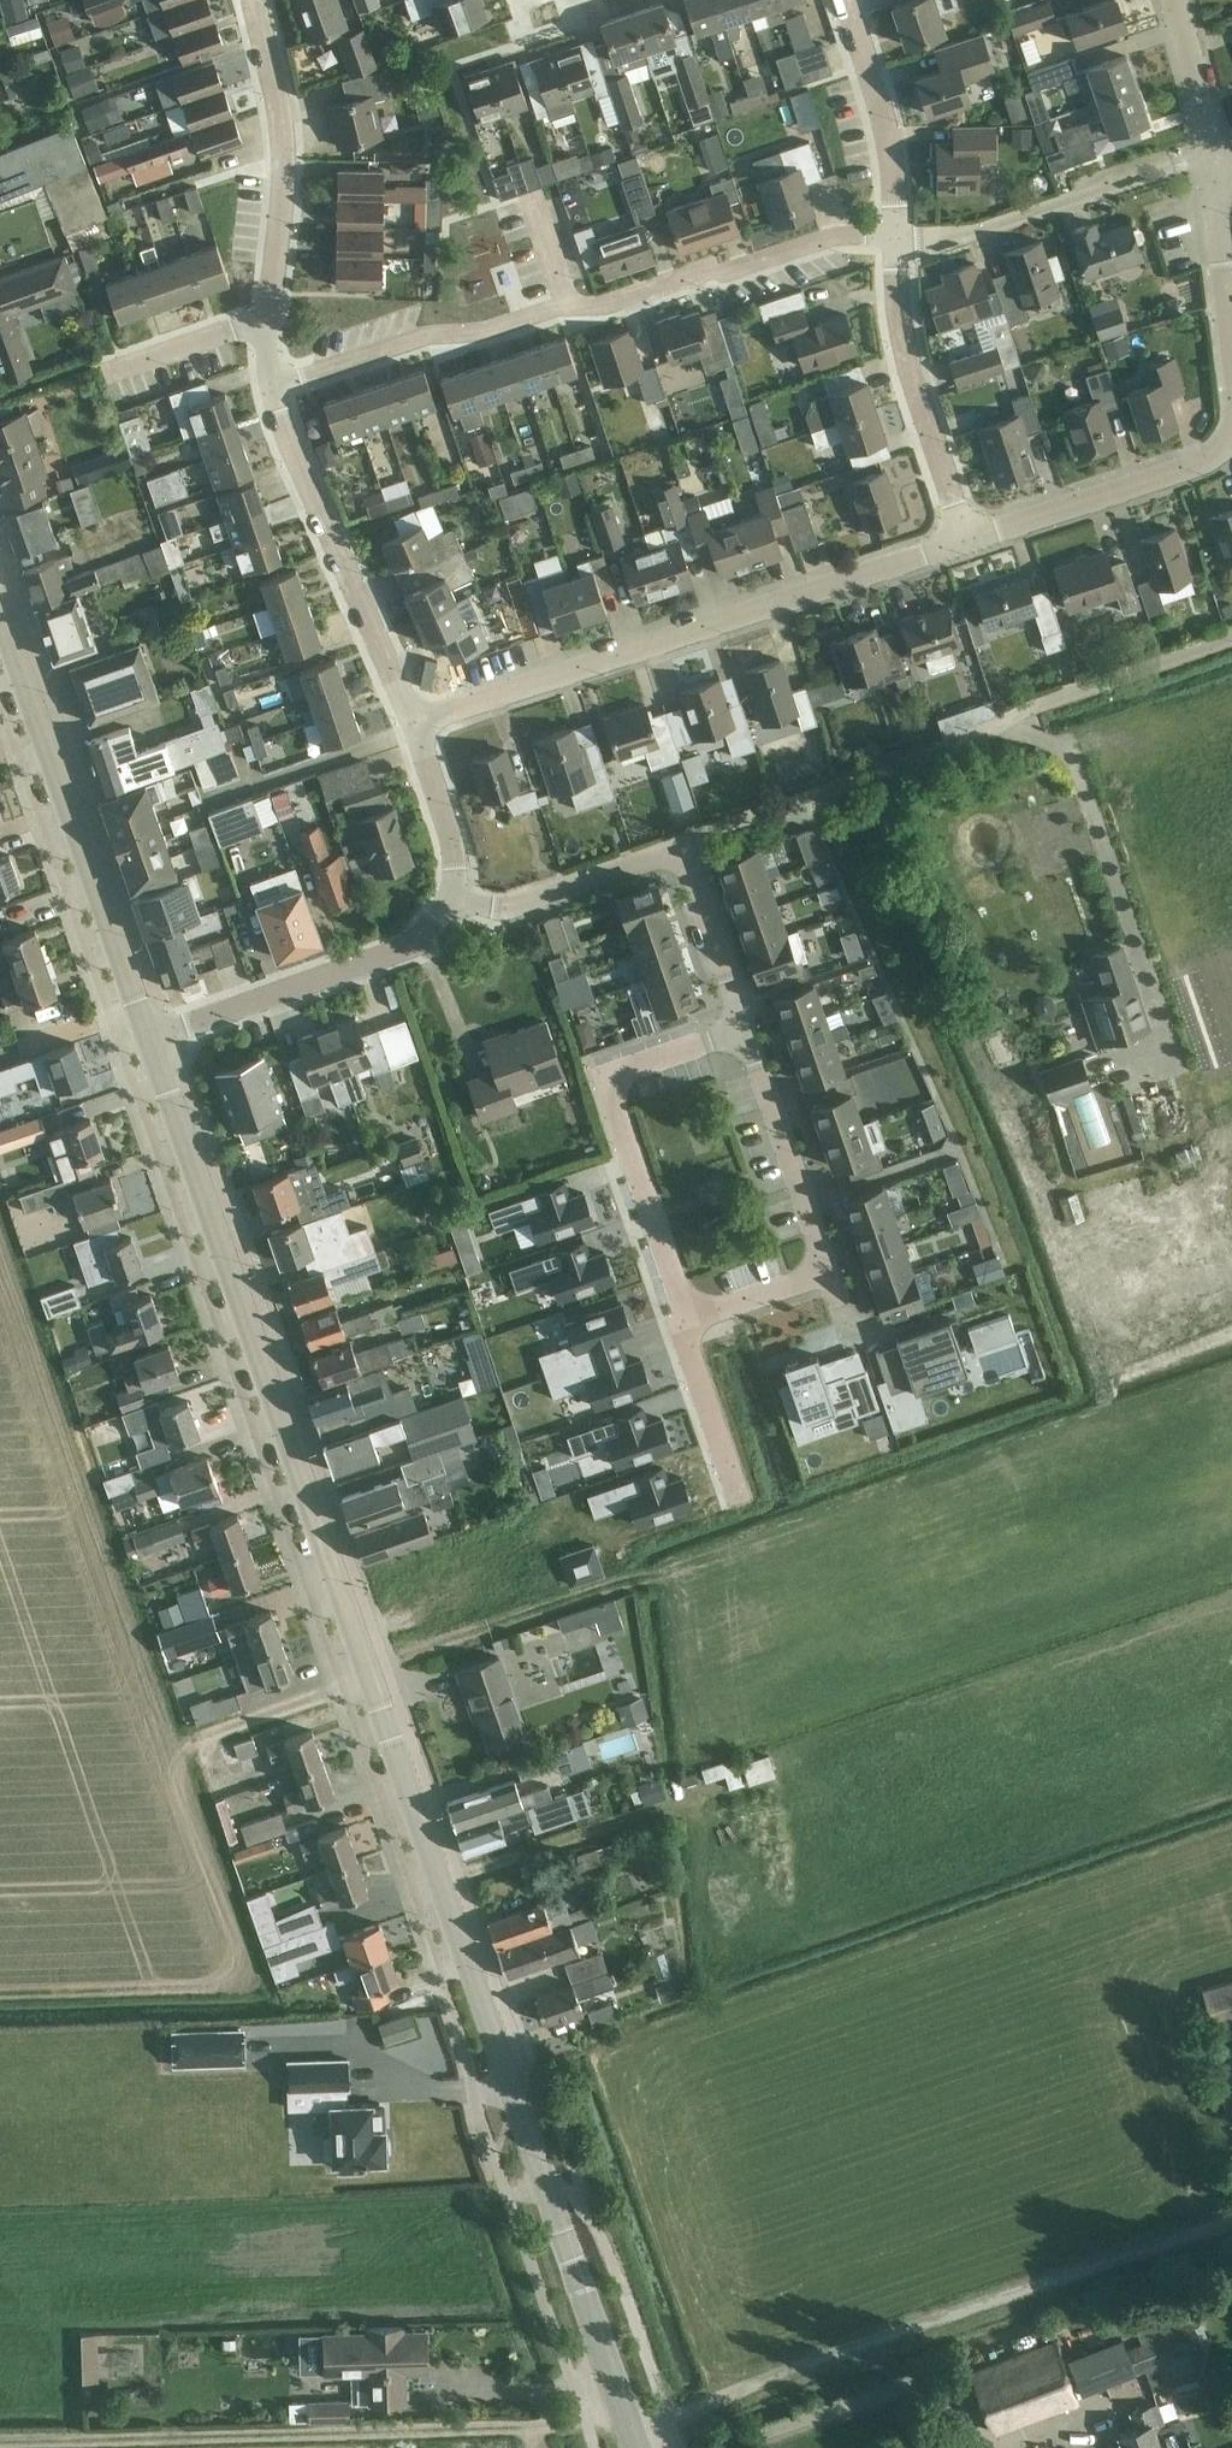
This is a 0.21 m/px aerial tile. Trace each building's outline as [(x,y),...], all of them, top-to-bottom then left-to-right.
[(3,4),(7,21),(27,16),(22,0),(18,0),(3,4)] [(91,15),(126,2),(125,0),(86,0),(91,15)] [(149,14),(189,0),(144,0),(149,14)] [(215,22),(208,0),(189,0),(149,14),(159,41),(215,22)] [(333,32),(347,27),(338,0),(296,0),(310,40),(333,32)] [(378,3),(377,0),(358,0),(361,9),(378,3)] [(414,19),(435,11),(442,30),(486,14),(481,0),(407,0),(414,19)] [(731,40),(726,24),(718,0),(686,0),(698,33),(711,29),(721,60),(735,55),(730,40),(731,40)] [(731,40),(740,37),(742,25),(739,19),(752,15),(753,15),(748,0),(718,0),(726,24),(731,40)] [(758,29),(785,20),(781,5),(780,5),(779,0),(748,0),(753,15),(752,15),(757,29),(758,29)] [(929,41),(946,35),(939,15),(958,9),(955,0),(919,0),(893,9),(907,48),(929,41)] [(1093,6),(1061,16),(1066,33),(1074,31),(1078,43),(1125,27),(1116,0),(1110,0),(1093,6)] [(1015,34),(1054,20),(1048,2),(1009,16),(1015,34)] [(633,14),(645,50),(646,50),(673,40),(661,5),(633,14)] [(603,25),(619,71),(650,60),(646,50),(645,50),(633,14),(603,25)] [(12,45),(45,35),(40,18),(7,28),(12,45)] [(185,64),(203,58),(225,50),(215,22),(159,41),(160,43),(176,38),(185,64)] [(338,38),(351,74),(376,66),(363,29),(338,38)] [(929,114),(952,106),(971,100),(965,82),(995,72),(982,33),(935,48),(942,69),(917,77),(929,114)] [(8,60),(42,51),(39,39),(4,48),(8,60)] [(801,70),(805,82),(834,73),(824,43),(795,52),(801,70)] [(87,64),(80,44),(61,50),(69,71),(87,64)] [(611,93),(604,72),(597,49),(584,53),(581,45),(557,53),(573,100),(574,100),(596,92),(598,98),(611,93)] [(37,64),(54,59),(51,49),(34,55),(37,64)] [(553,119),(577,111),(574,100),(573,100),(557,53),(533,61),(541,84),(529,89),(539,117),(551,113),(553,119)] [(689,105),(707,99),(692,54),(673,60),(689,105)] [(1091,84),(1097,102),(1138,88),(1127,56),(1076,73),(1071,58),(1027,73),(1033,90),(1026,93),(1036,123),(1044,120),(1044,119),(1050,117),(1041,89),(1066,80),(1070,91),(1091,84)] [(167,110),(183,104),(224,90),(213,61),(157,81),(167,110)] [(505,114),(529,106),(514,61),(490,69),(505,114)] [(101,89),(93,66),(93,65),(69,74),(78,97),(101,89)] [(14,84),(35,77),(31,66),(2,76),(11,100),(19,97),(14,84)] [(481,122),(504,114),(505,114),(490,69),(466,77),(481,122)] [(805,82),(801,70),(783,77),(787,88),(805,82)] [(340,148),(363,142),(383,137),(374,102),(391,98),(385,72),(343,82),(348,102),(330,107),(340,148)] [(608,81),(624,128),(634,154),(638,154),(638,140),(641,139),(638,123),(642,122),(626,76),(608,81)] [(1036,123),(1046,154),(1052,171),(1097,156),(1092,139),(1149,119),(1138,88),(1097,102),(1103,117),(1055,134),(1060,150),(1055,152),(1044,120),(1036,123)] [(811,89),(790,95),(795,109),(815,103),(813,99),(811,89)] [(192,131),(233,118),(224,90),(183,104),(192,131)] [(768,91),(749,97),(753,108),(772,101),(768,91)] [(732,103),(735,113),(753,108),(749,97),(732,103)] [(105,99),(83,108),(91,130),(113,123),(105,99)] [(243,144),(233,118),(192,131),(202,159),(243,144)] [(937,142),(938,161),(938,191),(979,190),(979,160),(996,160),(995,125),(954,125),(954,142),(937,142)] [(106,217),(73,126),(0,153),(0,210),(36,198),(43,218),(59,212),(66,232),(74,251),(79,249),(91,244),(118,234),(111,216),(106,217)] [(115,126),(103,131),(107,142),(119,138),(115,126)] [(1031,128),(1012,129),(1012,141),(1032,141),(1031,128)] [(91,166),(94,165),(164,141),(161,132),(103,153),(98,139),(83,143),(91,166)] [(100,179),(107,177),(190,149),(186,134),(164,141),(94,165),(100,179)] [(760,181),(768,203),(776,226),(815,212),(805,184),(823,178),(810,141),(780,151),(787,171),(760,181)] [(717,156),(712,142),(695,148),(700,162),(717,156)] [(617,160),(612,147),(591,155),(596,168),(617,160)] [(590,153),(578,157),(584,172),(596,168),(591,155),(590,153)] [(638,156),(620,163),(625,178),(622,179),(635,218),(656,211),(643,172),(638,156)] [(559,181),(552,161),(538,166),(535,157),(521,161),(530,190),(559,181)] [(530,190),(521,161),(508,165),(510,172),(493,178),(501,200),(530,190)] [(382,201),(382,197),(417,197),(417,202),(443,202),(444,180),(426,180),(425,186),(397,185),(397,188),(383,188),(383,171),(340,170),(339,200),(382,201)] [(714,195),(669,211),(682,252),(709,243),(708,239),(738,229),(729,203),(741,199),(733,176),(710,184),(714,195)] [(192,213),(204,209),(197,188),(185,192),(192,213)] [(559,197),(568,223),(591,215),(581,189),(559,197)] [(162,222),(175,218),(169,197),(156,201),(162,222)] [(43,218),(36,198),(0,210),(0,244),(5,258),(52,242),(43,218)] [(339,229),(382,230),(382,201),(339,200),(339,229)] [(108,205),(111,216),(118,234),(119,233),(117,226),(126,223),(119,201),(108,205)] [(443,202),(417,202),(417,225),(426,225),(426,231),(437,232),(437,226),(443,226),(443,202)] [(1073,231),(1080,254),(1088,276),(1120,266),(1143,258),(1131,224),(1099,235),(1095,223),(1073,231)] [(592,227),(575,233),(588,266),(602,261),(606,273),(637,263),(638,267),(654,261),(643,224),(596,240),(592,227)] [(381,259),(382,230),(339,229),(338,258),(381,259)] [(426,231),(425,260),(436,261),(437,232),(426,231)] [(1015,284),(997,289),(1005,312),(1007,320),(1009,325),(1028,319),(1024,305),(1059,294),(1055,280),(1066,277),(1058,253),(1047,257),(1042,241),(1005,253),(1015,284)] [(91,244),(79,249),(87,270),(99,266),(91,244)] [(217,246),(203,251),(216,287),(230,282),(217,246)] [(30,373),(31,372),(10,312),(75,290),(74,287),(91,281),(87,270),(79,249),(74,251),(63,256),(0,279),(0,360),(7,381),(30,373)] [(203,251),(189,255),(202,292),(216,287),(203,251)] [(189,255),(176,260),(189,297),(202,292),(189,255)] [(381,287),(381,263),(381,259),(338,258),(338,286),(381,287)] [(176,260),(162,265),(175,301),(189,297),(176,260)] [(436,274),(436,261),(425,260),(425,274),(436,274)] [(941,331),(964,323),(994,312),(981,272),(979,272),(976,263),(943,274),(946,283),(927,289),(941,331)] [(162,265),(149,270),(162,306),(175,301),(162,265)] [(149,270),(135,275),(148,311),(162,306),(149,270)] [(122,279),(135,316),(148,311),(135,275),(122,279)] [(120,321),(135,316),(122,279),(107,284),(120,321)] [(1121,305),(1093,314),(1101,338),(1129,329),(1121,305)] [(771,320),(779,343),(788,340),(790,345),(786,348),(789,357),(795,359),(802,356),(805,367),(857,350),(845,314),(809,326),(803,310),(771,320)] [(659,321),(667,344),(673,361),(700,352),(707,372),(733,363),(731,354),(720,324),(719,319),(703,324),(698,311),(682,316),(681,313),(659,321)] [(735,312),(718,317),(719,319),(720,324),(731,354),(733,363),(751,357),(735,312)] [(974,354),(951,362),(959,385),(982,377),(1005,369),(1022,364),(1009,325),(1007,320),(990,326),(997,346),(974,354)] [(592,343),(599,366),(605,384),(637,373),(647,403),(656,400),(659,407),(669,404),(657,366),(644,370),(630,330),(592,343)] [(109,335),(94,341),(99,355),(114,350),(109,335)] [(1122,336),(1103,342),(1108,356),(1127,350),(1122,336)] [(566,337),(541,345),(552,380),(578,372),(566,337)] [(528,389),(552,380),(541,345),(516,353),(528,389)] [(503,397),(528,389),(516,353),(492,362),(503,397)] [(1172,359),(1147,367),(1152,384),(1130,391),(1144,435),(1178,424),(1168,395),(1183,391),(1172,359)] [(1121,404),(1109,368),(1105,369),(1102,361),(1088,366),(1091,374),(1086,375),(1095,401),(1065,411),(1080,456),(1116,444),(1105,410),(1121,404)] [(467,370),(479,405),(503,397),(492,362),(467,370)] [(812,431),(877,409),(867,381),(855,385),(850,368),(825,377),(830,394),(813,400),(817,411),(807,415),(812,431)] [(437,406),(432,392),(425,369),(399,378),(412,415),(437,406)] [(442,379),(449,401),(453,414),(460,411),(466,429),(485,423),(479,405),(467,370),(442,379)] [(399,378),(375,386),(387,423),(412,415),(399,378)] [(199,433),(235,421),(226,394),(213,399),(207,382),(170,394),(184,436),(198,431),(199,433)] [(363,432),(387,423),(375,386),(350,394),(363,432)] [(1042,430),(1035,407),(1030,393),(1013,399),(1018,416),(980,428),(987,449),(989,449),(993,461),(991,462),(998,483),(1037,471),(1025,435),(1042,430)] [(337,440),(360,432),(363,432),(350,394),(325,403),(337,440)] [(748,404),(746,398),(735,401),(732,408),(735,417),(738,416),(738,417),(751,413),(748,404)] [(763,400),(749,405),(754,420),(768,415),(763,400)] [(854,468),(857,467),(880,459),(874,442),(886,438),(877,409),(812,431),(817,447),(845,438),(854,468)] [(27,500),(47,493),(40,475),(45,473),(25,415),(0,424),(0,476),(3,485),(0,486),(0,495),(5,508),(27,500)] [(128,445),(129,444),(133,456),(144,452),(143,450),(152,447),(141,415),(120,422),(128,445)] [(748,416),(734,421),(738,434),(753,429),(748,416)] [(199,433),(208,459),(244,447),(235,421),(199,433)] [(486,445),(467,450),(475,482),(494,477),(486,445)] [(592,445),(576,450),(580,461),(595,456),(592,445)] [(244,447),(208,459),(217,486),(253,474),(244,447)] [(126,448),(110,453),(117,473),(133,468),(126,448)] [(565,466),(580,461),(576,450),(561,455),(565,466)] [(144,452),(133,456),(138,473),(149,469),(144,452)] [(542,461),(527,466),(531,477),(546,472),(542,461)] [(515,482),(531,477),(527,466),(512,471),(515,482)] [(852,481),(859,504),(867,527),(901,516),(886,470),(863,477),(852,481)] [(788,473),(772,479),(775,486),(777,493),(793,488),(788,473)] [(148,478),(151,487),(157,506),(168,502),(158,475),(148,478)] [(738,521),(752,564),(782,554),(773,526),(786,521),(782,509),(777,493),(775,486),(772,479),(771,475),(763,478),(767,488),(757,492),(764,512),(738,521)] [(72,476),(58,480),(62,491),(75,487),(72,476)] [(511,497),(542,488),(539,477),(508,486),(511,497)] [(219,493),(228,520),(265,507),(255,480),(219,493)] [(389,510),(414,502),(406,480),(383,488),(383,490),(389,510)] [(493,498),(495,497),(508,493),(505,482),(489,487),(493,498)] [(89,484),(70,491),(82,524),(100,518),(89,484)] [(656,490),(668,527),(646,534),(651,548),(665,593),(694,583),(686,560),(701,556),(702,558),(703,558),(700,550),(699,550),(689,519),(689,520),(687,520),(675,484),(656,490)] [(437,490),(441,501),(458,495),(454,485),(437,490)] [(687,515),(689,520),(689,519),(699,550),(700,550),(712,545),(722,575),(752,564),(738,521),(726,485),(710,491),(715,506),(702,510),(688,515),(687,515)] [(364,496),(370,517),(389,510),(383,490),(364,496)] [(441,501),(437,490),(418,497),(421,507),(441,501)] [(479,496),(477,500),(478,504),(482,507),(486,506),(488,502),(487,497),(483,495),(479,496)] [(698,497),(683,502),(688,515),(702,510),(698,497)] [(612,505),(611,505),(610,499),(592,505),(594,511),(593,511),(605,548),(624,541),(612,505)] [(819,542),(811,520),(805,501),(782,509),(786,521),(796,550),(819,542)] [(5,516),(19,556),(58,543),(44,503),(5,516)] [(159,513),(166,531),(168,537),(160,540),(161,542),(189,532),(188,531),(184,532),(176,507),(159,513)] [(216,540),(233,534),(236,546),(273,533),(265,507),(228,520),(212,525),(216,540)] [(423,570),(464,551),(454,528),(429,538),(417,509),(395,519),(401,533),(382,541),(394,567),(417,557),(423,570)] [(1211,517),(1226,563),(1231,561),(1231,510),(1211,517)] [(1154,578),(1138,583),(1149,615),(1166,609),(1159,588),(1192,577),(1176,529),(1142,540),(1154,578)] [(161,542),(164,549),(170,568),(181,565),(181,564),(198,558),(189,532),(161,542)] [(245,573),(259,568),(282,560),(273,533),(236,546),(223,550),(227,563),(233,566),(242,563),(245,573)] [(69,555),(24,570),(37,607),(77,593),(121,578),(125,588),(151,578),(150,574),(169,567),(161,544),(141,551),(142,553),(69,579),(65,569),(73,566),(69,555)] [(622,557),(630,579),(637,602),(665,593),(651,548),(622,557)] [(405,594),(416,618),(457,600),(451,588),(476,578),(470,566),(481,562),(476,549),(465,554),(464,551),(423,570),(429,583),(405,594)] [(1124,612),(1141,606),(1126,561),(1110,566),(1106,552),(1056,568),(1070,609),(1118,593),(1124,612)] [(568,579),(582,620),(607,612),(599,588),(614,583),(604,554),(578,563),(581,574),(568,579)] [(187,583),(181,565),(170,568),(177,587),(187,583)] [(540,575),(524,580),(526,586),(534,609),(548,605),(556,629),(582,620),(568,579),(565,567),(540,575)] [(262,580),(270,606),(305,594),(297,569),(262,580)] [(522,572),(506,579),(511,591),(513,590),(526,586),(524,580),(522,572)] [(1067,645),(1062,630),(1048,589),(1031,594),(1026,578),(978,594),(989,626),(1035,611),(1048,651),(1067,645)] [(55,659),(78,651),(95,645),(77,593),(37,607),(55,659)] [(270,606),(279,630),(313,619),(305,594),(270,606)] [(457,602),(457,600),(416,618),(427,643),(444,636),(454,659),(489,644),(478,620),(468,597),(457,602)] [(956,662),(952,647),(961,644),(949,607),(918,617),(917,614),(901,620),(914,660),(926,656),(931,670),(956,662)] [(193,632),(203,629),(198,615),(188,618),(193,632)] [(524,619),(520,626),(523,634),(536,629),(532,616),(524,619)] [(287,656),(299,652),(322,644),(313,619),(279,630),(287,656)] [(265,620),(251,625),(258,641),(271,636),(265,620)] [(914,672),(907,675),(893,632),(878,637),(875,628),(833,642),(847,683),(881,671),(885,682),(897,678),(900,689),(918,683),(914,672)] [(203,629),(193,632),(199,647),(208,644),(203,629)] [(72,667),(90,723),(160,699),(141,643),(72,667)] [(310,696),(345,684),(336,659),(302,670),(310,696)] [(746,671),(764,724),(797,713),(802,728),(818,723),(806,686),(792,691),(781,659),(746,671)] [(223,684),(232,681),(227,666),(217,670),(223,684)] [(727,705),(719,680),(682,692),(698,737),(724,728),(733,756),(757,748),(741,701),(727,705)] [(310,696),(318,720),(353,709),(345,684),(310,696)] [(235,688),(225,691),(230,706),(240,703),(235,688)] [(178,708),(187,732),(208,724),(199,700),(178,708)] [(971,708),(939,719),(945,737),(977,726),(976,722),(997,715),(992,700),(971,708)] [(681,760),(682,759),(678,745),(671,725),(666,711),(665,711),(665,712),(650,717),(646,704),(606,717),(620,758),(646,749),(652,769),(681,759),(681,760)] [(361,734),(353,709),(318,720),(326,746),(361,734)] [(685,720),(671,725),(678,745),(692,740),(685,720)] [(227,748),(221,730),(219,723),(138,751),(130,727),(85,742),(102,793),(175,768),(194,761),(227,748)] [(246,737),(242,724),(224,729),(228,743),(246,737)] [(254,742),(264,738),(260,724),(250,728),(254,742)] [(620,808),(616,797),(598,740),(579,746),(573,728),(536,740),(553,792),(571,786),(578,809),(603,801),(606,813),(620,808)] [(264,738),(254,742),(258,756),(268,753),(264,738)] [(240,777),(231,749),(219,753),(228,781),(240,777)] [(515,813),(541,804),(551,800),(548,793),(539,796),(536,788),(520,793),(505,750),(473,760),(486,799),(503,793),(515,813)] [(228,781),(219,753),(207,757),(216,785),(228,781)] [(699,753),(682,759),(690,782),(707,777),(699,753)] [(216,785),(207,757),(194,761),(204,789),(216,785)] [(380,780),(343,792),(349,809),(365,804),(368,813),(352,819),(359,840),(354,841),(354,843),(367,839),(371,852),(348,859),(356,880),(378,872),(412,861),(394,806),(389,808),(385,796),(386,796),(385,795),(383,795),(378,782),(381,781),(380,780)] [(157,781),(100,800),(106,818),(152,803),(152,804),(164,800),(157,781)] [(662,792),(669,825),(690,821),(683,788),(662,792)] [(223,844),(267,828),(255,797),(211,812),(223,844)] [(158,821),(152,804),(152,803),(107,818),(113,836),(158,821)] [(277,833),(292,829),(286,809),(271,814),(277,833)] [(165,839),(158,821),(113,836),(119,854),(165,839)] [(350,883),(347,875),(340,856),(330,860),(319,827),(301,834),(322,893),(327,891),(332,906),(352,899),(346,885),(350,883)] [(813,828),(797,833),(807,864),(826,858),(813,828)] [(171,857),(165,839),(119,854),(125,872),(171,857)] [(719,860),(729,889),(767,876),(757,847),(719,860)] [(20,887),(9,854),(0,857),(0,894),(20,887)] [(177,875),(171,857),(125,872),(132,891),(177,875)] [(827,859),(813,866),(821,884),(835,878),(827,859)] [(276,874),(251,883),(258,903),(277,958),(322,941),(303,887),(301,888),(297,877),(279,883),(276,874)] [(729,889),(739,918),(777,905),(767,876),(729,889)] [(146,934),(201,915),(190,880),(168,888),(134,899),(146,934)] [(618,894),(628,922),(666,909),(656,882),(618,894)] [(839,885),(823,890),(827,902),(842,897),(839,885)] [(226,906),(224,907),(227,914),(244,908),(241,901),(226,906)] [(739,918),(749,947),(787,934),(777,905),(739,918)] [(628,922),(638,951),(676,938),(666,909),(628,922)] [(185,939),(208,931),(222,926),(217,910),(201,915),(146,934),(156,962),(189,951),(185,939)] [(569,945),(559,917),(546,922),(556,949),(569,945)] [(13,971),(45,960),(34,928),(0,940),(0,957),(7,954),(13,971)] [(856,931),(842,936),(850,959),(864,954),(856,931)] [(787,934),(749,947),(759,976),(771,972),(777,988),(808,977),(803,960),(796,962),(787,934)] [(211,943),(189,951),(156,962),(164,986),(198,975),(192,959),(199,956),(200,960),(215,955),(218,966),(237,960),(229,936),(211,943)] [(638,951),(648,979),(685,967),(676,938),(638,951)] [(1147,1026),(1128,970),(1121,947),(1096,956),(1108,992),(1085,1000),(1099,1042),(1147,1026)] [(568,968),(565,959),(551,964),(555,973),(568,968)] [(7,1010),(34,1000),(57,993),(45,960),(13,971),(19,988),(2,994),(7,1010)] [(873,962),(858,967),(861,977),(877,972),(873,962)] [(685,967),(648,979),(658,1009),(652,1011),(657,1029),(689,1018),(684,1002),(696,998),(685,967)] [(556,981),(560,993),(574,988),(570,976),(556,981)] [(776,995),(786,1024),(824,1012),(814,982),(776,995)] [(899,1019),(887,992),(873,998),(885,1025),(899,1019)] [(786,1024),(796,1053),(833,1040),(824,1012),(786,1024)] [(327,1028),(352,1101),(366,1096),(358,1070),(372,1066),(374,1073),(392,1066),(378,1028),(361,1034),(356,1018),(327,1028)] [(895,1023),(878,1029),(883,1043),(900,1036),(895,1023)] [(483,1120),(505,1112),(517,1108),(511,1092),(563,1075),(546,1025),(487,1045),(496,1074),(470,1083),(483,1120)] [(304,1054),(289,1060),(302,1098),(320,1092),(317,1084),(331,1079),(340,1105),(352,1101),(327,1028),(299,1038),(304,1054)] [(593,1031),(581,1035),(584,1045),(597,1041),(593,1031)] [(833,1040),(796,1053),(805,1082),(843,1069),(833,1040)] [(0,1068),(0,1088),(2,1093),(18,1088),(15,1080),(36,1073),(43,1094),(50,1092),(88,1079),(75,1042),(30,1058),(0,1068)] [(288,1126),(281,1104),(267,1065),(287,1058),(282,1043),(261,1051),(262,1055),(217,1071),(236,1127),(244,1124),(249,1140),(288,1126)] [(1092,1086),(1082,1057),(1041,1072),(1051,1100),(1092,1086)] [(826,1100),(813,1105),(824,1135),(862,1123),(852,1093),(858,1091),(852,1074),(820,1085),(826,1100)] [(655,1087),(629,1099),(636,1117),(663,1105),(655,1087)] [(934,1103),(915,1110),(922,1126),(940,1120),(934,1103)] [(862,1123),(824,1135),(834,1166),(846,1162),(852,1178),(884,1167),(878,1149),(887,1146),(878,1117),(862,1123)] [(47,1136),(41,1118),(0,1132),(0,1152),(47,1136)] [(59,1148),(53,1150),(63,1180),(94,1169),(89,1155),(102,1150),(91,1119),(54,1132),(59,1148)] [(416,1139),(397,1146),(404,1165),(423,1158),(416,1139)] [(314,1153),(295,1159),(298,1168),(301,1167),(318,1162),(314,1153)] [(431,1158),(403,1168),(408,1184),(437,1174),(431,1158)] [(312,1219),(348,1206),(335,1168),(323,1172),(319,1161),(318,1162),(301,1167),(313,1201),(306,1203),(312,1219)] [(86,1223),(91,1237),(121,1226),(116,1212),(122,1210),(111,1178),(99,1182),(95,1169),(94,1169),(63,1180),(21,1196),(27,1210),(51,1201),(56,1215),(78,1207),(84,1224),(86,1223)] [(267,1217),(289,1210),(300,1206),(288,1172),(255,1183),(267,1217)] [(327,1268),(355,1258),(350,1243),(345,1245),(338,1226),(434,1193),(429,1179),(348,1206),(312,1219),(271,1233),(281,1262),(291,1258),(293,1264),(322,1254),(327,1268)] [(971,1188),(967,1180),(954,1185),(958,1194),(971,1188)] [(539,1192),(489,1209),(497,1231),(532,1219),(539,1239),(594,1221),(584,1192),(570,1197),(565,1182),(539,1191),(539,1192)] [(845,1198),(855,1227),(893,1214),(883,1185),(845,1198)] [(962,1205),(947,1210),(953,1225),(972,1217),(980,1215),(981,1214),(976,1200),(962,1205)] [(463,1214),(449,1219),(453,1231),(468,1226),(463,1214)] [(855,1227),(865,1256),(903,1243),(893,1214),(855,1227)] [(990,1243),(986,1230),(978,1233),(982,1245),(990,1243)] [(116,1278),(119,1277),(142,1269),(131,1237),(65,1259),(72,1281),(91,1275),(90,1269),(111,1262),(116,1278)] [(559,1251),(510,1268),(517,1290),(552,1278),(559,1298),(614,1280),(604,1251),(591,1256),(586,1241),(559,1250),(559,1251)] [(865,1256),(875,1285),(913,1272),(903,1243),(865,1256)] [(329,1286),(358,1276),(382,1267),(382,1266),(388,1264),(383,1248),(355,1258),(327,1268),(288,1281),(298,1311),(333,1299),(329,1286)] [(453,1249),(418,1261),(422,1272),(457,1260),(453,1249)] [(476,1252),(462,1257),(467,1273),(482,1268),(476,1252)] [(995,1252),(970,1260),(977,1280),(1001,1271),(995,1252)] [(913,1272),(875,1285),(885,1314),(923,1301),(913,1272)] [(96,1352),(140,1337),(163,1329),(150,1293),(140,1297),(136,1284),(108,1294),(113,1308),(119,1326),(107,1330),(103,1321),(87,1326),(96,1352)] [(74,1285),(41,1297),(48,1316),(81,1305),(74,1285)] [(970,1289),(952,1295),(957,1308),(975,1301),(970,1289)] [(574,1341),(539,1354),(547,1376),(623,1349),(618,1335),(632,1331),(622,1302),(567,1321),(574,1341)] [(311,1348),(334,1340),(396,1319),(391,1304),(341,1321),(336,1309),(302,1320),(311,1348)] [(397,1319),(401,1333),(427,1324),(422,1310),(397,1319)] [(1009,1314),(989,1321),(996,1344),(1017,1337),(1009,1314)] [(879,1351),(876,1352),(885,1378),(878,1381),(894,1430),(928,1418),(918,1387),(945,1378),(941,1366),(964,1358),(950,1317),(909,1332),(913,1345),(881,1356),(879,1351)] [(482,1330),(468,1335),(474,1356),(489,1351),(482,1330)] [(351,1342),(336,1347),(314,1355),(323,1383),(408,1354),(418,1351),(412,1334),(355,1354),(351,1342)] [(144,1385),(155,1382),(178,1374),(168,1345),(135,1357),(140,1372),(124,1378),(128,1388),(117,1392),(123,1410),(144,1403),(138,1385),(144,1384),(144,1385)] [(87,1346),(74,1350),(75,1353),(79,1362),(80,1366),(93,1362),(87,1346)] [(623,1349),(547,1376),(554,1398),(590,1385),(597,1406),(651,1387),(641,1358),(628,1363),(623,1349)] [(817,1354),(785,1365),(804,1420),(853,1403),(857,1415),(880,1407),(867,1369),(846,1377),(845,1374),(827,1380),(817,1354)] [(346,1384),(307,1397),(332,1472),(379,1456),(375,1442),(406,1431),(400,1414),(418,1408),(411,1385),(394,1391),(385,1366),(345,1379),(346,1384)] [(454,1398),(425,1408),(439,1448),(477,1435),(470,1415),(461,1418),(454,1398)] [(157,1402),(123,1414),(130,1433),(149,1427),(156,1446),(167,1442),(171,1441),(171,1443),(176,1441),(199,1434),(187,1400),(160,1410),(157,1402)] [(617,1418),(567,1435),(575,1457),(610,1445),(617,1465),(672,1446),(662,1418),(648,1422),(643,1408),(617,1417),(617,1418)] [(882,1412),(862,1419),(869,1438),(889,1432),(882,1412)] [(527,1464),(513,1424),(505,1427),(519,1466),(527,1464)] [(156,1446),(137,1452),(141,1465),(171,1455),(167,1442),(156,1446)] [(400,1477),(364,1489),(341,1497),(352,1526),(429,1499),(449,1492),(451,1491),(443,1471),(447,1470),(440,1450),(402,1463),(409,1483),(403,1486),(400,1477)] [(181,1503),(195,1498),(218,1490),(207,1457),(135,1482),(130,1470),(103,1479),(109,1495),(134,1486),(138,1499),(175,1486),(181,1503)] [(638,1477),(588,1494),(595,1516),(631,1504),(638,1524),(692,1505),(682,1477),(669,1481),(664,1467),(637,1476),(638,1477)] [(429,1499),(428,1499),(432,1510),(453,1504),(449,1492),(429,1499)] [(354,1533),(364,1561),(365,1561),(365,1560),(386,1553),(388,1552),(432,1537),(423,1510),(354,1533)] [(216,1538),(222,1556),(249,1546),(238,1514),(192,1529),(197,1545),(216,1538)] [(134,1536),(141,1555),(186,1539),(180,1521),(134,1536)] [(594,1544),(563,1554),(573,1584),(604,1573),(594,1544)] [(214,1595),(238,1586),(260,1579),(249,1546),(222,1556),(228,1573),(209,1579),(214,1595)] [(178,1593),(181,1601),(159,1608),(165,1626),(209,1612),(201,1586),(178,1593)] [(615,1599),(558,1619),(563,1632),(620,1612),(615,1599)] [(231,1642),(237,1658),(282,1643),(271,1611),(226,1627),(231,1642)] [(209,1617),(191,1623),(198,1645),(217,1639),(209,1617)] [(509,1635),(492,1641),(495,1649),(512,1643),(509,1635)] [(248,1691),(271,1683),(294,1676),(282,1643),(237,1658),(243,1676),(248,1691)] [(488,1745),(511,1737),(525,1732),(499,1656),(458,1671),(471,1710),(476,1709),(488,1745)] [(214,1701),(219,1715),(242,1707),(237,1693),(214,1701)] [(212,1696),(190,1704),(197,1723),(219,1715),(214,1701),(212,1696)] [(624,1725),(650,1716),(643,1696),(617,1705),(624,1725)] [(296,1772),(324,1763),(313,1731),(267,1746),(272,1761),(290,1755),(296,1772)] [(241,1764),(240,1760),(258,1753),(253,1738),(222,1749),(229,1768),(241,1764)] [(521,1777),(559,1765),(562,1776),(577,1771),(568,1746),(516,1763),(521,1777)] [(771,1755),(744,1763),(750,1784),(777,1776),(771,1755)] [(731,1789),(746,1785),(738,1759),(703,1770),(706,1782),(727,1776),(731,1789)] [(335,1796),(324,1763),(296,1772),(302,1790),(284,1796),(289,1812),(335,1796)] [(661,1778),(641,1785),(647,1802),(667,1795),(661,1778)] [(447,1802),(456,1828),(523,1805),(514,1779),(447,1802)] [(479,1822),(456,1830),(465,1854),(487,1846),(507,1839),(504,1832),(532,1822),(535,1831),(553,1825),(591,1811),(583,1789),(528,1808),(527,1805),(479,1822)] [(216,1800),(230,1841),(240,1838),(226,1797),(216,1800)] [(241,1826),(247,1844),(286,1832),(290,1842),(320,1832),(316,1821),(286,1830),(281,1813),(241,1826)] [(324,1851),(330,1870),(357,1860),(346,1828),(300,1843),(305,1858),(324,1851)] [(271,1838),(235,1851),(239,1861),(275,1848),(271,1838)] [(630,1859),(624,1839),(578,1853),(583,1868),(602,1862),(603,1867),(630,1859)] [(322,1909),(345,1901),(368,1893),(357,1860),(330,1870),(336,1887),(317,1893),(322,1909)] [(267,1891),(248,1898),(264,1945),(284,1939),(277,1919),(267,1891)] [(488,1922),(497,1947),(596,1912),(592,1902),(568,1911),(563,1896),(488,1922)] [(284,1939),(297,1935),(326,1924),(318,1902),(277,1919),(284,1939)] [(600,1923),(616,1918),(615,1912),(598,1917),(600,1923)] [(284,1939),(264,1945),(276,1980),(293,1974),(286,1955),(313,1946),(339,1937),(334,1921),(326,1924),(297,1935),(284,1939)] [(570,1924),(521,1942),(498,1950),(507,1975),(579,1950),(570,1924)] [(353,1964),(388,1952),(379,1925),(344,1937),(353,1964)] [(359,2010),(366,2008),(389,2000),(384,1985),(398,1980),(388,1952),(353,1964),(335,1970),(339,1983),(358,1976),(363,1991),(354,1994),(359,2010)] [(573,1982),(608,1969),(602,1952),(567,1965),(573,1982)] [(574,1982),(558,1987),(536,1996),(545,2021),(566,2014),(567,2019),(584,2013),(578,1997),(613,1984),(608,1971),(574,1984),(574,1982)] [(302,1981),(306,1994),(324,1988),(319,1975),(302,1981)] [(276,1995),(297,1987),(294,1976),(272,1983),(276,1995)] [(675,1979),(657,1986),(661,2000),(680,1993),(675,1979)] [(1214,2026),(1231,2021),(1231,1982),(1204,1989),(1214,2026)] [(588,2010),(593,2024),(616,2016),(611,2002),(588,2010)] [(385,2041),(387,2040),(391,2051),(418,2043),(413,2031),(415,2030),(409,2013),(379,2023),(385,2041)] [(246,2063),(245,2031),(174,2033),(175,2066),(246,2063)] [(387,2153),(392,2150),(391,2139),(387,2136),(386,2129),(382,2129),(381,2103),(348,2104),(347,2088),(350,2088),(349,2059),(289,2062),(290,2090),(328,2089),(329,2107),(333,2106),(334,2136),(326,2136),(327,2157),(334,2157),(335,2163),(340,2162),(340,2170),(364,2169),(364,2161),(388,2161),(387,2153)] [(1217,2070),(1231,2122),(1231,2121),(1231,2065),(1217,2070)] [(1083,2395),(1147,2371),(1155,2392),(1167,2387),(1159,2366),(1203,2349),(1201,2344),(1210,2340),(1203,2323),(1195,2327),(1194,2325),(1142,2345),(1137,2330),(1123,2336),(1124,2338),(1069,2360),(1083,2395)] [(404,2326),(380,2326),(368,2327),(368,2331),(325,2333),(326,2374),(352,2373),(353,2402),(406,2400),(405,2372),(428,2371),(427,2330),(404,2331),(404,2326)] [(102,2381),(101,2333),(82,2333),(84,2381),(102,2381)] [(236,2339),(224,2340),(225,2349),(237,2349),(236,2339)] [(994,2432),(1015,2424),(1080,2401),(1078,2396),(1068,2373),(1057,2341),(972,2371),(994,2432)] [(1198,2379),(1173,2387),(1177,2400),(1202,2392),(1198,2379)] [(350,2400),(310,2401),(290,2401),(291,2422),(310,2421),(350,2421),(350,2400)] [(1119,2434),(1124,2447),(1190,2447),(1180,2420),(1166,2425),(1159,2403),(1152,2405),(1131,2413),(1137,2428),(1119,2434)]
